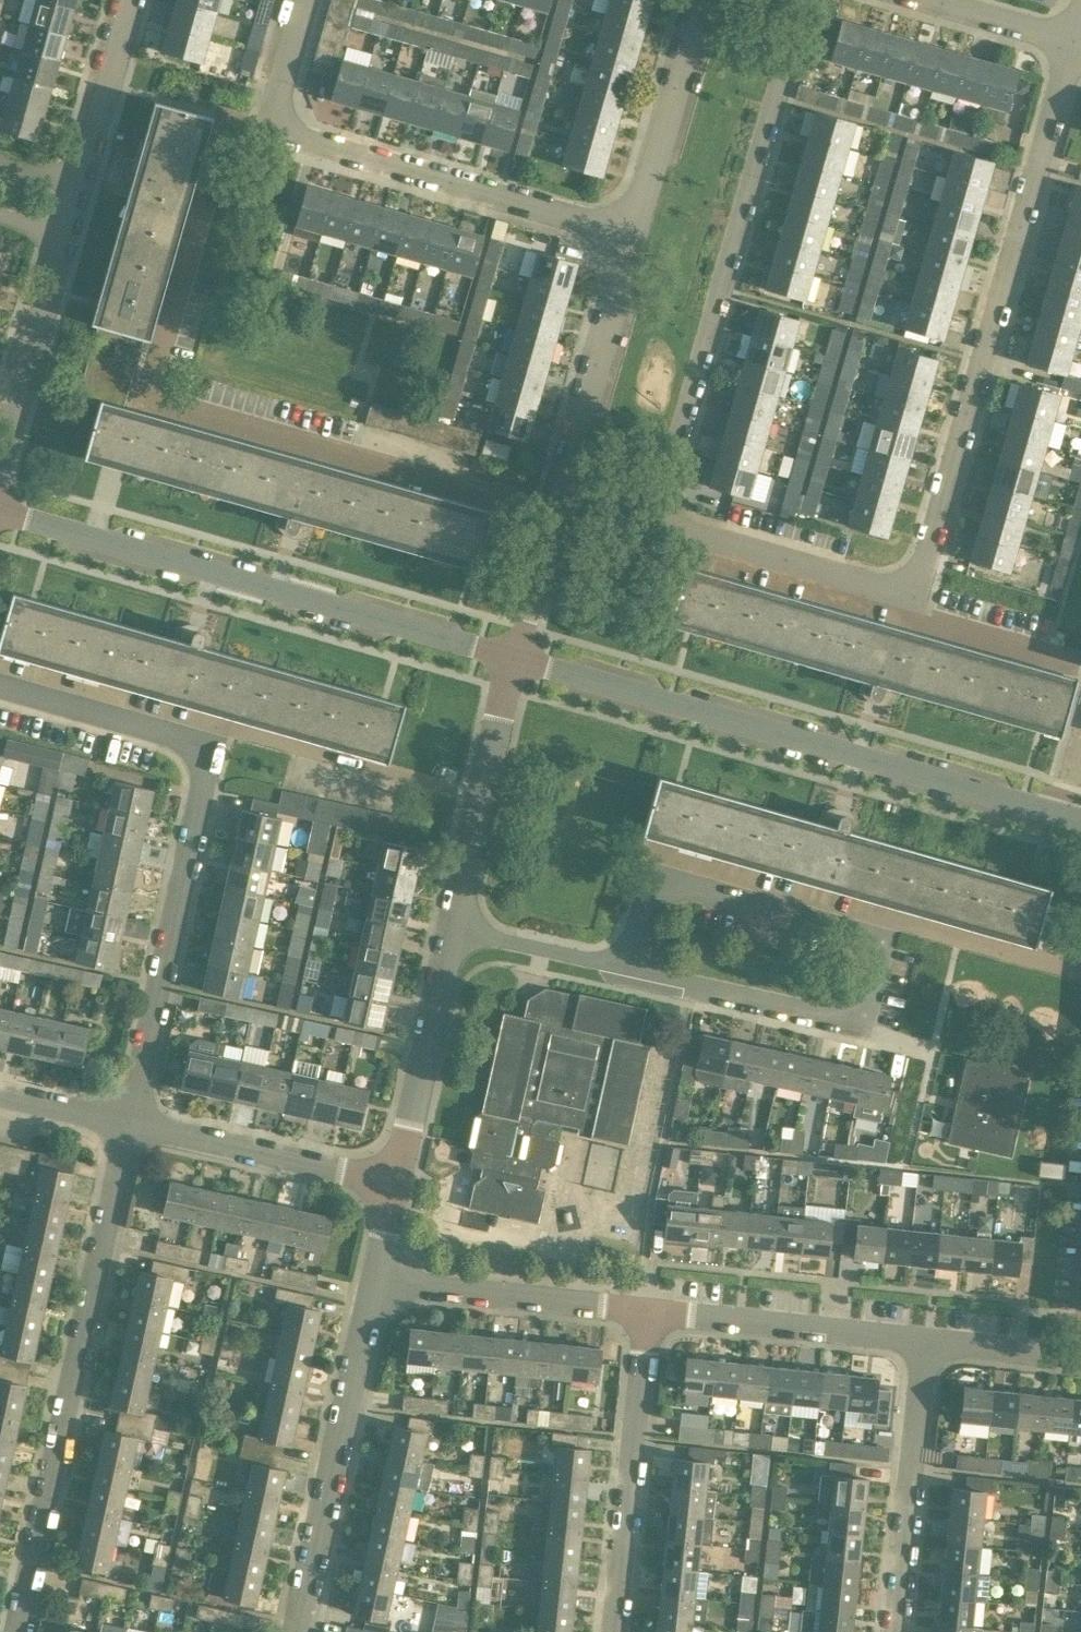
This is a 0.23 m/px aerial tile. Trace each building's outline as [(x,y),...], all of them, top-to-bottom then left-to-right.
[(46,0),(36,0),(29,23),(66,34),(73,8),(46,0)] [(215,12),(176,0),(169,26),(208,37),(215,12)] [(176,0),(215,12),(219,0),(176,0)] [(353,3),(343,0),(331,0),(328,9),(350,15),(353,3)] [(356,7),(357,7),(374,12),(377,0),(358,0),(356,7)] [(522,4),(548,11),(551,0),(523,0),(522,4)] [(570,4),(558,0),(550,25),(563,29),(570,4)] [(644,25),(651,0),(609,0),(605,14),(644,25)] [(386,2),(383,14),(408,21),(411,9),(386,2)] [(266,26),(271,8),(259,5),(254,22),(266,26)] [(356,7),(355,13),(372,18),(374,12),(357,7),(356,7)] [(346,28),(350,15),(328,9),(324,21),(346,28)] [(411,9),(408,21),(433,29),(437,16),(411,9)] [(355,13),(351,27),(368,32),(372,18),(355,13)] [(644,25),(605,14),(598,39),(637,50),(644,25)] [(437,16),(433,29),(458,36),(462,23),(437,16)] [(402,42),(406,28),(381,20),(377,34),(402,42)] [(855,67),(866,27),(840,20),(829,59),(855,67)] [(343,40),(346,28),(324,21),(321,34),(343,40)] [(66,34),(29,23),(22,49),(58,60),(66,34)] [(462,23),(458,36),(483,43),(487,30),(462,23)] [(563,29),(550,25),(543,50),(556,54),(563,29)] [(208,37),(169,26),(161,51),(201,63),(208,37)] [(866,27),(855,67),(880,74),(892,35),(866,27)] [(427,49),(431,35),(406,28),(402,42),(427,49)] [(259,51),(264,33),(252,30),(246,47),(259,51)] [(487,30),(483,43),(508,50),(512,38),(487,30)] [(339,52),(343,40),(321,34),(317,46),(339,52)] [(452,56),(456,42),(431,35),(427,49),(452,56)] [(892,35),(880,74),(905,82),(917,42),(892,35)] [(534,58),(538,45),(512,38),(508,50),(534,58)] [(637,50),(598,39),(590,64),(630,75),(637,50)] [(478,63),(482,49),(456,42),(452,56),(478,63)] [(917,42),(905,82),(930,89),(942,49),(917,42)] [(336,64),(339,52),(317,46),(314,58),(336,64)] [(58,60),(22,49),(14,75),(51,86),(58,60)] [(503,70),(507,57),(482,49),(478,63),(503,70)] [(942,49),(930,89),(955,96),(967,57),(942,49)] [(556,54),(543,50),(536,76),(549,79),(556,54)] [(252,77),(257,59),(244,55),(239,73),(252,77)] [(529,77),(532,64),(507,57),(503,70),(529,77)] [(967,57),(955,96),(981,103),(992,64),(967,57)] [(332,77),(336,64),(314,58),(310,70),(332,77)] [(356,107),(367,67),(341,60),(330,99),(356,107)] [(630,75),(590,64),(583,89),(623,100),(630,75)] [(992,64),(981,103),(1006,111),(1012,91),(1016,77),(1018,71),(992,64)] [(382,114),(393,74),(367,67),(356,107),(382,114)] [(420,73),(418,82),(407,121),(432,128),(443,89),(446,80),(420,73)] [(407,121),(418,82),(393,74),(382,114),(407,121)] [(14,75),(9,93),(0,91),(0,99),(43,112),(51,86),(14,75)] [(549,79),(536,76),(529,101),(541,104),(549,79)] [(1027,90),(1029,81),(1016,77),(1012,91),(1021,94),(1027,90)] [(457,135),(468,96),(443,89),(432,128),(457,135)] [(482,143),(493,103),(481,100),(482,95),(482,92),(471,89),(469,96),(468,96),(457,135),(482,143)] [(623,100),(583,89),(576,114),(615,125),(623,100)] [(816,104),(833,110),(842,112),(845,99),(837,97),(820,92),(816,104)] [(0,124),(0,128),(36,138),(43,112),(0,99),(0,124)] [(845,99),(842,112),(867,119),(871,107),(845,99)] [(541,104),(529,101),(522,126),(534,130),(541,104)] [(125,157),(118,181),(115,192),(134,198),(103,308),(94,338),(140,350),(207,116),(161,103),(144,162),(125,157)] [(493,103),(482,143),(508,150),(519,111),(493,103)] [(871,107),(867,119),(892,126),(896,114),(871,107)] [(807,137),(847,148),(854,122),(814,111),(807,137)] [(615,125),(576,114),(569,140),(608,151),(615,125)] [(896,114),(892,126),(917,133),(921,121),(896,114)] [(921,121),(917,133),(942,141),(946,128),(921,121)] [(527,155),(532,138),(534,130),(522,126),(514,152),(527,155)] [(946,128),(942,141),(968,148),(971,135),(946,128)] [(901,136),(887,132),(880,158),(893,161),(901,136)] [(997,143),(980,138),(971,135),(968,148),(994,155),(997,143)] [(800,162),(839,174),(847,148),(807,137),(800,162)] [(920,141),(907,138),(900,163),(913,167),(920,141)] [(608,151),(569,140),(562,165),(601,177),(608,151)] [(946,176),(985,188),(992,162),(953,151),(946,176)] [(873,183),(886,187),(893,161),(880,158),(873,183)] [(793,188),(832,199),(839,174),(800,162),(793,188)] [(913,167),(900,163),(892,189),(905,192),(913,167)] [(985,188),(946,176),(939,202),(978,213),(985,188)] [(865,208),(879,212),(886,187),(873,183),(865,208)] [(321,232),(332,193),(306,185),(295,224),(292,235),(318,242),(321,232)] [(1080,215),(1080,187),(1075,185),(1068,211),(1080,215)] [(786,213),(825,224),(832,199),(793,188),(786,213)] [(905,192),(892,189),(885,214),(898,218),(905,192)] [(346,239),(357,200),(332,193),(321,232),(346,239)] [(371,246),(383,207),(357,200),(346,239),(371,246)] [(978,213),(939,202),(932,227),(971,238),(978,213)] [(397,253),(408,214),(383,207),(371,246),(397,253)] [(858,233),(872,237),(879,212),(865,208),(858,233)] [(1068,211),(1061,236),(1080,242),(1080,215),(1068,211)] [(778,238),(818,249),(825,224),(786,213),(778,238)] [(422,260),(433,221),(408,214),(397,253),(422,260)] [(898,218),(885,214),(878,239),(891,243),(898,218)] [(447,268),(458,228),(433,221),(422,260),(447,268)] [(971,238),(932,227),(924,252),(963,263),(971,238)] [(458,228),(447,268),(473,275),(484,236),(458,228)] [(1061,236),(1053,262),(1080,270),(1080,242),(1061,236)] [(490,238),(485,255),(483,263),(495,267),(497,259),(503,241),(490,238)] [(771,263),(811,274),(818,249),(778,238),(771,263)] [(891,243),(878,239),(871,264),(884,268),(891,243)] [(870,245),(856,241),(851,258),(865,262),(870,245)] [(530,277),(569,288),(577,262),(538,251),(530,277)] [(963,263),(924,252),(917,277),(956,288),(963,263)] [(844,284),(858,287),(865,262),(851,258),(844,284)] [(1053,262),(1046,287),(1080,297),(1080,270),(1053,262)] [(475,289),(488,292),(495,267),(483,263),(475,289)] [(811,274),(771,263),(764,288),(804,300),(811,274)] [(884,268),(871,264),(863,289),(877,293),(884,268)] [(282,270),(278,283),(304,290),(308,278),(282,270)] [(523,302),(562,313),(569,288),(530,277),(523,302)] [(956,288),(917,277),(910,302),(949,313),(956,288)] [(329,298),(333,285),(308,278),(304,290),(329,298)] [(837,310),(850,314),(858,287),(844,284),(837,310)] [(355,305),(358,292),(333,285),(329,298),(355,305)] [(1046,287),(1039,312),(1079,323),(1080,317),(1080,297),(1046,287)] [(468,314),(481,317),(488,292),(475,289),(468,314)] [(856,315),(870,319),(877,293),(863,289),(856,315)] [(380,312),(383,299),(358,292),(355,305),(380,312)] [(433,313),(436,305),(412,298),(409,307),(405,319),(430,327),(434,314),(433,313)] [(405,319),(409,307),(383,299),(380,312),(405,319)] [(516,327),(555,338),(562,313),(523,302),(516,327)] [(949,313),(910,302),(903,328),(942,339),(949,313)] [(751,334),(790,345),(798,319),(759,308),(751,334)] [(1079,323),(1039,312),(1032,337),(1072,349),(1079,323)] [(456,334),(459,321),(434,314),(430,327),(456,334)] [(461,339),(474,343),(481,317),(468,314),(461,339)] [(509,353),(548,364),(555,338),(516,327),(509,353)] [(844,332),(832,328),(824,355),(837,358),(844,332)] [(744,359),(783,370),(790,345),(751,334),(744,359)] [(863,338),(851,335),(844,360),(856,364),(863,338)] [(1072,349),(1032,337),(1025,363),(1065,374),(1072,349)] [(77,399),(99,405),(123,412),(131,382),(135,368),(140,350),(94,338),(77,399)] [(454,364),(467,368),(474,343),(461,339),(454,364)] [(890,373),(929,384),(937,359),(897,347),(890,373)] [(501,378),(541,389),(548,364),(509,353),(501,378)] [(817,380),(830,383),(837,358),(824,355),(817,380)] [(737,384),(776,395),(783,370),(744,359),(737,384)] [(856,364),(844,360),(837,385),(849,389),(856,364)] [(447,389),(460,393),(467,368),(454,364),(447,389)] [(929,384),(890,373),(883,398),(922,410),(929,384)] [(494,403),(533,414),(541,389),(501,378),(494,403)] [(810,405),(822,408),(830,383),(817,380),(810,405)] [(1012,408),(1052,419),(1059,394),(1019,382),(1012,408)] [(730,409),(769,421),(776,395),(737,384),(730,409)] [(849,389),(837,385),(829,411),(841,414),(849,389)] [(447,389),(439,415),(452,419),(460,393),(447,389)] [(922,410),(883,398),(875,424),(915,435),(922,410)] [(374,426),(380,404),(371,401),(365,423),(374,426)] [(533,414),(494,403),(487,429),(526,440),(533,414)] [(380,404),(374,426),(386,429),(393,407),(380,404)] [(470,561),(477,563),(478,563),(491,517),(309,465),(123,412),(99,405),(86,451),(104,457),(116,460),(128,463),(266,503),(280,507),(275,526),(293,531),(311,536),(317,517),(329,520),(470,561)] [(803,430),(815,434),(822,408),(810,405),(803,430)] [(393,407),(386,429),(399,433),(405,411),(393,407)] [(1052,419),(1012,408),(1005,433),(1044,445),(1052,419)] [(723,435),(762,446),(769,421),(730,409),(723,435)] [(405,411),(399,433),(412,437),(418,415),(405,411)] [(841,414),(829,411),(822,436),(834,439),(841,414)] [(425,440),(431,418),(418,415),(412,437),(425,440)] [(437,444),(444,422),(431,418),(425,440),(437,444)] [(444,422),(437,444),(450,448),(456,426),(444,422)] [(915,435),(875,424),(868,449),(908,460),(915,435)] [(456,426),(450,448),(463,451),(469,429),(456,426)] [(469,429),(463,451),(475,455),(482,433),(469,429)] [(796,455),(808,459),(815,434),(803,430),(796,455)] [(1044,445),(1005,433),(998,459),(1037,470),(1044,445)] [(716,460),(755,471),(762,446),(723,435),(716,460)] [(834,439),(822,436),(815,461),(827,464),(834,439)] [(511,445),(485,437),(481,452),(507,460),(511,445)] [(908,460),(868,449),(861,474),(900,485),(908,460)] [(1080,482),(1080,455),(1077,454),(1075,463),(1070,479),(1080,481),(1080,482)] [(788,481),(801,484),(808,459),(796,455),(788,481)] [(1037,470),(998,459),(990,484),(1030,495),(1037,470)] [(755,471),(716,460),(708,486),(747,497),(755,471)] [(827,464),(815,461),(808,486),(820,489),(827,464)] [(900,485),(861,474),(854,499),(893,510),(900,485)] [(798,492),(801,484),(788,481),(778,516),(792,520),(795,510),(794,510),(799,493),(798,492)] [(1080,482),(1072,507),(1080,510),(1080,482)] [(1030,495),(990,484),(983,509),(1023,520),(1030,495)] [(794,510),(795,510),(812,515),(820,489),(808,486),(805,494),(799,493),(794,510)] [(893,510),(854,499),(847,525),(886,536),(893,510)] [(1072,507),(1065,532),(1078,536),(1080,526),(1080,510),(1072,507)] [(1023,520),(983,509),(976,534),(1016,545),(1023,520)] [(1078,536),(1065,532),(1058,557),(1071,561),(1078,536)] [(1016,545),(976,534),(969,560),(1008,571),(1016,545)] [(1064,587),(1068,570),(1071,561),(1058,557),(1051,583),(1064,587)] [(1038,722),(1044,724),(1045,724),(1061,729),(1074,683),(892,631),(682,571),(669,617),(688,622),(694,624),(850,669),(864,673),(858,692),(875,697),(895,702),(900,683),(914,687),(1038,722)] [(386,705),(381,703),(222,658),(208,654),(213,635),(195,630),(177,625),(172,644),(156,639),(36,605),(30,603),(10,598),(0,634),(0,644),(178,695),(389,756),(403,710),(387,705),(386,705)] [(62,751),(13,740),(9,759),(37,765),(42,767),(56,770),(58,770),(58,768),(62,751)] [(88,758),(62,751),(58,768),(59,768),(56,784),(72,788),(76,772),(84,774),(88,758)] [(56,770),(42,767),(39,781),(37,791),(50,794),(53,783),(56,770)] [(114,780),(111,794),(107,793),(98,796),(100,805),(108,807),(148,816),(154,789),(114,780)] [(1035,939),(1048,894),(1032,889),(1026,887),(867,842),(853,838),(858,819),(840,814),(822,809),(817,828),(805,825),(681,789),(673,787),(657,782),(644,828),(823,879),(1035,939)] [(295,792),(282,789),(279,803),(277,811),(289,814),(295,792)] [(50,794),(37,791),(31,817),(45,820),(50,794)] [(302,817),(307,795),(295,792),(289,814),(302,817)] [(71,798),(56,795),(50,821),(65,824),(71,798)] [(307,795),(302,817),(314,820),(319,797),(307,795)] [(236,835),(276,844),(282,818),(276,816),(277,811),(279,803),(253,797),(250,810),(242,809),(236,835)] [(319,797),(314,820),(327,823),(332,800),(319,797)] [(332,800),(327,823),(329,823),(336,825),(339,825),(344,803),(332,800)] [(344,803),(339,825),(344,826),(352,828),(357,806),(344,803)] [(357,806),(352,828),(364,831),(369,809),(357,806)] [(103,832),(143,841),(148,816),(108,807),(103,832)] [(376,834),(381,811),(369,809),(364,831),(376,834)] [(381,811),(376,834),(389,837),(394,814),(381,811)] [(45,820),(31,817),(25,842),(39,845),(45,820)] [(65,824),(50,821),(45,846),(59,850),(65,824)] [(335,830),(333,839),(341,840),(344,826),(339,825),(336,825),(335,830)] [(143,841),(103,832),(97,858),(137,867),(143,841)] [(276,844),(236,835),(231,860),(270,869),(276,844)] [(377,866),(416,875),(422,849),(383,840),(377,866)] [(39,845),(25,842),(20,868),(33,871),(39,845)] [(52,875),(52,874),(54,867),(55,867),(59,850),(45,846),(39,872),(52,875)] [(329,856),(324,881),(338,884),(343,859),(329,856)] [(137,867),(97,858),(91,883),(131,892),(137,867)] [(318,880),(321,862),(307,859),(304,877),(318,880)] [(270,869),(231,860),(225,886),(265,895),(270,869)] [(371,892),(410,900),(416,875),(377,866),(371,892)] [(33,871),(20,868),(14,893),(28,896),(33,871)] [(52,882),(64,885),(66,877),(52,874),(52,875),(39,872),(33,897),(48,900),(52,882)] [(320,899),(334,902),(338,884),(324,881),(320,899)] [(131,892),(91,883),(86,909),(126,918),(131,892)] [(312,905),(316,888),(300,885),(294,901),(312,905)] [(265,895),(225,886),(219,911),(259,920),(265,895)] [(366,917),(405,926),(410,900),(371,892),(366,917)] [(28,896),(14,893),(9,919),(22,922),(28,896)] [(48,900),(33,897),(28,923),(42,926),(48,900)] [(332,909),(318,906),(313,932),(327,935),(332,909)] [(126,918),(86,909),(80,935),(120,943),(126,918)] [(259,920),(219,911),(213,936),(253,945),(259,920)] [(306,932),(310,914),(297,911),(293,929),(306,932)] [(360,943),(399,951),(405,926),(366,917),(360,943)] [(3,945),(16,949),(22,922),(9,919),(3,945)] [(22,950),(36,953),(42,926),(28,923),(22,950)] [(307,957),(321,960),(327,935),(313,932),(307,957)] [(120,943),(80,935),(74,961),(114,970),(120,943)] [(253,945),(213,936),(208,962),(248,971),(253,945)] [(305,939),(290,936),(286,953),(301,956),(305,939)] [(354,968),(393,977),(399,951),(360,943),(354,968)] [(21,969),(24,956),(0,951),(0,964),(21,969)] [(280,979),(295,983),(301,956),(286,953),(280,979)] [(24,956),(21,969),(47,975),(50,962),(24,956)] [(303,975),(317,979),(321,960),(307,957),(303,975)] [(50,962),(47,975),(73,980),(76,967),(50,962)] [(248,971),(208,962),(202,989),(241,998),(248,971)] [(102,973),(84,969),(76,967),(73,980),(81,982),(99,986),(102,973)] [(349,994),(388,1002),(393,977),(354,968),(349,994)] [(290,1008),(293,990),(279,988),(276,1006),(290,1008)] [(468,1208),(537,1223),(545,1188),(536,1186),(540,1166),(547,1168),(554,1164),(559,1142),(555,1135),(548,1134),(548,1130),(560,1124),(578,1127),(576,1134),(591,1137),(627,1144),(650,1043),(639,1041),(646,1007),(578,992),(578,995),(550,989),(549,993),(545,992),(532,1001),(531,1005),(527,1004),(524,1016),(503,1011),(483,1107),(482,1112),(474,1115),(468,1144),(467,1145),(472,1151),(469,1165),(485,1169),(484,1175),(474,1181),(468,1208)] [(299,993),(295,1011),(309,1014),(313,996),(299,993)] [(388,1002),(349,994),(343,1020),(382,1029),(388,1002)] [(198,1008),(215,1011),(224,1013),(227,1001),(218,999),(201,995),(198,1008)] [(227,1001),(224,1013),(250,1019),(252,1006),(227,1001)] [(275,1024),(278,1012),(252,1006),(250,1019),(275,1024)] [(3,1049),(12,1009),(0,1007),(0,1048),(3,1049)] [(12,1009),(3,1049),(29,1055),(38,1015),(12,1009)] [(286,1014),(283,1028),(301,1032),(304,1018),(286,1014)] [(38,1015),(29,1055),(55,1061),(64,1021),(38,1015)] [(326,1038),(329,1024),(304,1018),(301,1032),(326,1038)] [(64,1021),(55,1061),(81,1067),(90,1027),(64,1021)] [(352,1042),(354,1030),(337,1026),(334,1038),(352,1042)] [(354,1030),(352,1042),(378,1047),(380,1035),(354,1030)] [(681,1068),(695,1071),(695,1073),(699,1081),(720,1086),(723,1072),(724,1072),(731,1039),(703,1033),(700,1046),(687,1043),(681,1068)] [(206,1094),(218,1042),(198,1038),(190,1042),(180,1088),(206,1094)] [(756,1045),(731,1039),(724,1072),(736,1075),(733,1090),(747,1093),(750,1078),(749,1078),(756,1045)] [(218,1042),(206,1094),(231,1100),(240,1060),(223,1056),(225,1044),(218,1042)] [(756,1045),(749,1078),(750,1078),(776,1083),(783,1051),(756,1045)] [(802,1089),(809,1057),(783,1051),(776,1083),(802,1089)] [(829,1095),(836,1063),(809,1057),(802,1089),(829,1095)] [(955,1109),(947,1142),(979,1149),(1010,1156),(1029,1072),(967,1058),(957,1100),(955,1109)] [(240,1060),(231,1100),(257,1105),(266,1065),(240,1060)] [(855,1101),(862,1069),(836,1063),(829,1095),(855,1101)] [(266,1065),(257,1105),(283,1111),(292,1071),(266,1065)] [(317,1077),(308,1117),(334,1122),(343,1082),(345,1072),(328,1068),(326,1079),(317,1077)] [(900,1091),(887,1088),(889,1075),(862,1069),(855,1101),(882,1107),(880,1113),(894,1116),(900,1091)] [(292,1071),(283,1111),(308,1117),(317,1077),(292,1071)] [(343,1082),(334,1122),(360,1128),(369,1088),(343,1082)] [(712,1126),(697,1125),(695,1142),(710,1144),(712,1126)] [(685,1130),(670,1128),(669,1138),(683,1140),(685,1130)] [(802,1154),(804,1130),(794,1128),(791,1137),(792,1138),(790,1153),(802,1154)] [(728,1130),(726,1146),(737,1147),(738,1133),(739,1131),(728,1130)] [(747,1148),(749,1132),(739,1131),(738,1133),(737,1147),(747,1148)] [(855,1159),(857,1145),(855,1145),(856,1134),(848,1133),(847,1143),(845,1143),(844,1158),(855,1159)] [(791,1137),(781,1136),(779,1151),(790,1153),(792,1138),(791,1137)] [(834,1142),(833,1157),(844,1158),(845,1143),(834,1142)] [(17,1147),(4,1144),(0,1163),(0,1170),(12,1172),(17,1147)] [(25,1175),(31,1150),(17,1147),(12,1172),(25,1175)] [(689,1148),(688,1162),(699,1163),(700,1149),(689,1148)] [(710,1164),(712,1150),(700,1149),(699,1163),(710,1164)] [(37,1182),(69,1190),(73,1173),(72,1173),(75,1160),(40,1153),(37,1166),(40,1167),(37,1182)] [(744,1154),(742,1168),(753,1169),(754,1155),(744,1154)] [(765,1171),(767,1156),(754,1155),(753,1169),(765,1171)] [(799,1159),(797,1174),(808,1175),(809,1160),(799,1159)] [(819,1176),(820,1161),(809,1160),(808,1175),(819,1176)] [(1039,1160),(1037,1176),(1064,1179),(1066,1163),(1039,1160)] [(878,1168),(877,1182),(880,1183),(879,1193),(888,1194),(889,1183),(888,1183),(890,1169),(878,1168)] [(889,1183),(900,1185),(901,1170),(890,1169),(888,1183),(889,1183)] [(933,1173),(931,1188),(942,1189),(944,1174),(933,1173)] [(953,1190),(955,1176),(944,1174),(942,1189),(953,1190)] [(988,1180),(986,1194),(997,1195),(998,1181),(988,1180)] [(190,1220),(197,1187),(170,1181),(163,1214),(190,1220)] [(1008,1197),(1010,1182),(998,1181),(997,1195),(1008,1197)] [(31,1210),(63,1218),(69,1190),(37,1182),(31,1210)] [(197,1187),(190,1220),(216,1226),(224,1193),(197,1187)] [(652,1223),(665,1224),(664,1237),(691,1240),(695,1207),(697,1191),(673,1188),(668,1192),(667,1198),(654,1197),(652,1223)] [(224,1193),(216,1226),(243,1232),(250,1199),(224,1193)] [(711,1208),(695,1207),(691,1240),(718,1243),(722,1210),(724,1195),(712,1194),(711,1208)] [(250,1199),(243,1232),(269,1238),(277,1205),(250,1199)] [(277,1205),(269,1238),(296,1243),(303,1211),(277,1205)] [(25,1239),(57,1246),(63,1218),(31,1210),(25,1239)] [(722,1210),(718,1243),(745,1246),(749,1213),(722,1210)] [(303,1211),(296,1243),(323,1250),(330,1217),(303,1211)] [(772,1249),(775,1216),(749,1213),(745,1246),(772,1249)] [(803,1219),(799,1252),(827,1255),(828,1240),(841,1242),(844,1216),(830,1214),(829,1221),(803,1219)] [(799,1252),(803,1219),(775,1216),(772,1249),(799,1252)] [(881,1260),(884,1227),(858,1224),(859,1218),(844,1216),(841,1242),(855,1243),(853,1257),(881,1260)] [(884,1227),(881,1260),(907,1263),(911,1230),(884,1227)] [(934,1266),(938,1233),(911,1230),(907,1263),(934,1266)] [(961,1269),(965,1236),(938,1233),(934,1266),(961,1269)] [(989,1272),(992,1239),(965,1236),(961,1269),(989,1272)] [(992,1239),(989,1272),(1016,1275),(1017,1261),(1031,1263),(1034,1237),(1019,1236),(1019,1242),(992,1239)] [(18,1267),(51,1274),(57,1246),(25,1239),(18,1267)] [(181,1260),(184,1245),(157,1239),(154,1253),(181,1260)] [(184,1245),(181,1260),(198,1263),(201,1249),(184,1245)] [(226,1255),(223,1269),(234,1271),(237,1257),(226,1255)] [(245,1274),(249,1260),(237,1257),(234,1271),(245,1274)] [(133,1298),(166,1305),(172,1278),(186,1281),(189,1267),(153,1260),(150,1273),(139,1271),(133,1298)] [(287,1283),(290,1269),(273,1265),(270,1279),(287,1283)] [(12,1295),(44,1302),(51,1274),(18,1267),(12,1295)] [(290,1269),(287,1283),(314,1289),(317,1275),(290,1269)] [(282,1331),(314,1338),(320,1311),(310,1309),(313,1295),(277,1287),(273,1301),(288,1304),(282,1331)] [(6,1323),(38,1330),(44,1302),(12,1295),(6,1323)] [(127,1324),(160,1332),(166,1305),(133,1298),(127,1324)] [(205,1303),(203,1312),(221,1316),(223,1307),(205,1303)] [(6,1323),(0,1349),(0,1366),(29,1372),(32,1359),(38,1330),(6,1323)] [(122,1351),(154,1358),(160,1332),(127,1324),(122,1351)] [(434,1365),(438,1331),(410,1328),(406,1362),(434,1365)] [(217,1332),(203,1329),(201,1341),(215,1344),(217,1332)] [(276,1357),(308,1364),(314,1338),(282,1331),(276,1357)] [(438,1331),(434,1365),(461,1367),(465,1334),(438,1331)] [(238,1337),(223,1333),(221,1345),(235,1348),(238,1337)] [(465,1334),(461,1367),(488,1370),(491,1337),(465,1334)] [(491,1337),(488,1370),(515,1373),(518,1340),(491,1337)] [(518,1340),(515,1373),(514,1385),(528,1387),(528,1386),(541,1387),(542,1376),(545,1342),(518,1340)] [(198,1352),(213,1355),(215,1344),(201,1341),(198,1352)] [(568,1379),(572,1345),(545,1342),(542,1376),(568,1379)] [(218,1356),(233,1359),(235,1348),(221,1345),(218,1356)] [(572,1345),(568,1379),(596,1382),(600,1348),(572,1345)] [(116,1377),(148,1384),(154,1358),(122,1351),(116,1377)] [(270,1383),(302,1390),(308,1364),(276,1357),(270,1383)] [(710,1394),(714,1360),(686,1357),(683,1391),(710,1394)] [(678,1362),(666,1360),(664,1374),(677,1375),(678,1362)] [(714,1360),(710,1394),(737,1396),(741,1363),(714,1360)] [(764,1399),(768,1366),(741,1363),(737,1396),(764,1399)] [(20,1412),(26,1385),(29,1372),(0,1366),(0,1408),(20,1412)] [(768,1366),(764,1399),(791,1402),(795,1369),(768,1366)] [(795,1369),(791,1402),(818,1405),(821,1372),(795,1369)] [(845,1408),(849,1374),(821,1372),(818,1405),(845,1408)] [(860,1410),(859,1421),(887,1424),(890,1390),(875,1388),(876,1377),(849,1374),(845,1408),(860,1410)] [(148,1384),(116,1377),(110,1404),(121,1407),(118,1419),(154,1428),(157,1414),(142,1410),(148,1384)] [(192,1382),(189,1394),(203,1397),(206,1385),(192,1382)] [(264,1409),(296,1417),(302,1390),(270,1383),(264,1409)] [(223,1401),(226,1389),(212,1386),(209,1398),(223,1401)] [(988,1423),(991,1389),(964,1387),(960,1420),(988,1423)] [(1015,1426),(1018,1392),(991,1389),(988,1423),(1015,1426)] [(1042,1429),(1045,1395),(1018,1392),(1015,1426),(1042,1429)] [(1045,1395),(1042,1429),(1068,1432),(1072,1398),(1045,1395)] [(429,1413),(430,1399),(403,1396),(401,1410),(429,1413)] [(1068,1432),(1080,1433),(1080,1399),(1072,1398),(1068,1432)] [(430,1399),(429,1413),(446,1415),(447,1401),(430,1399)] [(474,1403),(472,1418),(483,1419),(484,1404),(474,1403)] [(494,1420),(496,1405),(484,1404),(483,1419),(494,1420)] [(14,1439),(20,1412),(0,1408),(0,1436),(14,1439)] [(539,1409),(527,1408),(525,1423),(538,1424),(539,1409)] [(242,1446),(278,1454),(281,1442),(290,1444),(296,1417),(264,1409),(258,1437),(244,1434),(242,1446)] [(563,1427),(565,1413),(548,1411),(546,1425),(563,1427)] [(565,1413),(563,1427),(591,1430),(593,1416),(565,1413)] [(155,1427),(176,1432),(179,1418),(157,1414),(155,1427)] [(387,1453),(420,1460),(427,1433),(432,1434),(435,1421),(421,1418),(409,1417),(406,1429),(394,1426),(387,1453)] [(98,1457),(131,1464),(137,1437),(151,1440),(154,1428),(118,1419),(115,1432),(104,1430),(98,1457)] [(710,1442),(712,1428),(679,1424),(678,1439),(710,1442)] [(712,1428),(710,1442),(722,1444),(724,1429),(712,1428)] [(553,1473),(587,1477),(590,1449),(577,1448),(578,1434),(552,1432),(551,1446),(556,1446),(553,1473)] [(750,1432),(748,1446),(759,1447),(760,1433),(750,1432)] [(771,1449),(772,1434),(760,1433),(759,1447),(771,1449)] [(9,1465),(14,1439),(0,1436),(0,1463),(9,1465)] [(786,1450),(798,1452),(799,1437),(797,1437),(787,1436),(786,1450)] [(941,1437),(940,1450),(953,1452),(954,1438),(941,1437)] [(815,1439),(803,1438),(802,1452),(813,1453),(815,1439)] [(834,1456),(835,1441),(824,1440),(823,1454),(834,1456)] [(835,1441),(834,1456),(867,1459),(869,1445),(835,1441)] [(246,1490),(279,1497),(285,1470),(275,1468),(278,1454),(242,1446),(239,1459),(252,1462),(246,1490)] [(671,1486),(705,1489),(708,1462),(713,1463),(715,1448),(689,1446),(688,1460),(674,1458),(671,1486)] [(382,1479),(415,1487),(420,1460),(387,1453),(382,1479)] [(485,1455),(470,1453),(468,1464),(483,1466),(485,1455)] [(989,1472),(991,1458),(957,1454),(955,1468),(989,1472)] [(505,1457),(491,1455),(489,1466),(503,1468),(505,1457)] [(92,1483),(125,1491),(131,1464),(98,1457),(92,1483)] [(991,1458),(989,1472),(1000,1473),(1002,1459),(991,1458)] [(831,1503),(864,1506),(867,1479),(854,1478),(856,1463),(830,1460),(829,1475),(823,1474),(820,1502),(831,1503)] [(1027,1461),(1026,1476),(1037,1477),(1039,1463),(1027,1461)] [(3,1491),(9,1465),(0,1463),(0,1491),(3,1491)] [(1048,1478),(1050,1464),(1039,1463),(1037,1477),(1048,1478)] [(467,1476),(482,1478),(483,1466),(468,1464),(467,1476)] [(489,1466),(486,1493),(501,1495),(502,1480),(503,1468),(489,1466)] [(1066,1466),(1064,1480),(1080,1482),(1080,1467),(1066,1466)] [(587,1477),(553,1473),(550,1500),(584,1504),(587,1477)] [(949,1515),(982,1519),(985,1492),(991,1492),(992,1478),(967,1476),(965,1489),(952,1488),(949,1515)] [(376,1506),(409,1513),(415,1487),(382,1479),(376,1506)] [(86,1510),(119,1517),(125,1491),(92,1483),(86,1510)] [(766,1485),(752,1483),(751,1494),(765,1496),(766,1485)] [(787,1487),(772,1485),(771,1496),(785,1498),(787,1487)] [(1053,1504),(1065,1506),(1068,1486),(1055,1485),(1053,1504)] [(669,1513),(713,1518),(716,1491),(705,1489),(671,1486),(669,1513)] [(182,1492),(169,1489),(166,1500),(180,1503),(182,1492)] [(240,1516),(273,1523),(279,1497),(246,1490),(240,1516)] [(203,1496),(188,1493),(186,1504),(200,1507),(203,1496)] [(749,1506),(764,1508),(765,1496),(751,1494),(749,1506)] [(770,1508),(784,1509),(785,1498),(771,1496),(770,1508)] [(164,1511),(177,1514),(180,1503),(166,1500),(164,1511)] [(584,1504),(550,1500),(547,1527),(581,1531),(584,1504)] [(828,1530),(861,1534),(864,1506),(831,1503),(828,1530)] [(183,1515),(198,1519),(200,1507),(186,1504),(183,1515)] [(370,1532),(403,1539),(409,1513),(376,1506),(370,1532)] [(477,1520),(479,1508),(464,1507),(463,1518),(477,1520)] [(499,1510),(485,1509),(484,1520),(498,1522),(499,1510)] [(80,1536),(113,1543),(119,1517),(86,1510),(80,1536)] [(713,1518),(669,1513),(666,1539),(699,1543),(710,1544),(713,1518)] [(1045,1515),(1031,1513),(1030,1524),(1044,1526),(1045,1515)] [(946,1542),(980,1545),(982,1519),(949,1515),(946,1542)] [(234,1542),(267,1549),(273,1523),(240,1516),(234,1542)] [(1051,1527),(1065,1528),(1066,1517),(1052,1516),(1051,1527)] [(462,1529),(476,1531),(477,1520),(463,1518),(462,1529)] [(482,1532),(497,1533),(498,1522),(484,1520),(482,1532)] [(1029,1536),(1043,1537),(1044,1526),(1030,1524),(1029,1536)] [(581,1531),(547,1527),(545,1554),(578,1557),(581,1531)] [(1065,1528),(1051,1527),(1050,1538),(1064,1539),(1065,1528)] [(812,1555),(858,1560),(861,1534),(828,1530),(826,1543),(822,1543),(819,1545),(816,1547),(813,1550),(812,1553),(812,1555)] [(364,1559),(397,1566),(403,1539),(370,1532),(364,1559)] [(113,1543),(80,1536),(74,1563),(107,1570),(113,1543)] [(761,1539),(746,1537),(745,1548),(760,1549),(761,1539)] [(696,1570),(699,1543),(666,1539),(663,1567),(696,1570)] [(781,1540),(766,1539),(765,1550),(780,1552),(781,1540)] [(171,1545),(156,1541),(154,1552),(168,1556),(171,1545)] [(229,1568),(261,1576),(267,1549),(234,1542),(229,1568)] [(980,1545),(946,1542),(943,1569),(977,1573),(980,1545)] [(191,1549),(177,1546),(174,1556),(188,1559),(191,1549)] [(744,1559),(758,1561),(760,1549),(745,1548),(744,1559)] [(764,1561),(779,1563),(780,1552),(765,1550),(764,1561)] [(151,1564),(166,1567),(168,1556),(154,1552),(151,1564)] [(578,1557),(545,1554),(542,1581),(575,1584),(578,1557)] [(809,1582),(855,1587),(858,1560),(812,1555),(812,1556),(811,1556),(809,1582)] [(172,1568),(186,1571),(188,1559),(174,1556),(172,1568)] [(358,1585),(391,1592),(397,1566),(364,1559),(358,1585)] [(473,1562),(458,1560),(457,1572),(472,1573),(473,1562)] [(493,1564),(479,1563),(478,1574),(492,1575),(493,1564)] [(261,1576),(229,1568),(228,1569),(214,1566),(212,1572),(211,1572),(208,1586),(209,1587),(208,1592),(255,1603),(261,1576)] [(663,1567),(660,1594),(705,1598),(707,1571),(696,1570),(663,1567)] [(1040,1568),(1025,1567),(1024,1578),(1038,1579),(1040,1568)] [(943,1569),(940,1596),(974,1599),(974,1600),(987,1602),(990,1574),(977,1573),(943,1569)] [(1049,1580),(1059,1581),(1060,1570),(1046,1569),(1045,1580),(1049,1580)] [(456,1583),(470,1585),(472,1573),(457,1572),(456,1583)] [(477,1586),(491,1587),(492,1575),(478,1574),(477,1586)] [(106,1597),(109,1584),(82,1577),(79,1591),(106,1597)] [(1023,1589),(1037,1591),(1038,1579),(1024,1578),(1023,1589)] [(1059,1581),(1049,1580),(1045,1580),(1044,1591),(1058,1592),(1059,1581)] [(575,1584),(542,1581),(539,1607),(572,1611),(575,1584)] [(855,1587),(809,1582),(806,1609),(819,1610),(852,1614),(855,1587)] [(109,1584),(106,1597),(123,1601),(126,1587),(109,1584)] [(358,1585),(352,1612),(366,1615),(363,1628),(376,1631),(389,1631),(391,1620),(385,1619),(391,1592),(358,1585)] [(458,1590),(457,1608),(468,1609),(470,1591),(458,1590)] [(755,1592),(740,1591),(739,1602),(754,1604),(755,1592)] [(151,1593),(148,1607),(159,1609),(162,1595),(151,1593)] [(775,1594),(760,1593),(759,1604),(774,1606),(775,1594)] [(706,1598),(705,1598),(660,1594),(657,1620),(691,1624),(700,1625),(703,1625),(706,1598)] [(171,1612),(173,1597),(162,1595),(159,1609),(171,1612)] [(937,1623),(971,1627),(974,1600),(974,1599),(940,1596),(937,1623)] [(476,1602),(475,1610),(492,1612),(492,1603),(476,1602)] [(738,1613),(753,1615),(754,1604),(739,1602),(738,1613)] [(212,1620),(215,1606),(198,1603),(195,1617),(212,1620)] [(761,1631),(771,1631),(772,1617),(785,1618),(786,1607),(774,1606),(759,1604),(756,1631),(761,1631)] [(242,1612),(215,1606),(212,1620),(239,1626),(242,1612)] [(539,1607),(536,1631),(570,1631),(572,1611),(539,1607)] [(852,1614),(819,1610),(806,1609),(802,1608),(800,1631),(850,1631),(852,1614)] [(700,1625),(691,1624),(657,1620),(656,1631),(699,1631),(700,1625)] [(1020,1620),(1019,1631),(1021,1631),(1033,1631),(1034,1622),(1020,1620)] [(937,1623),(936,1631),(981,1631),(982,1628),(971,1627),(937,1623)] [(1055,1624),(1040,1623),(1039,1631),(1059,1631),(1059,1627),(1054,1627),(1055,1624)]
